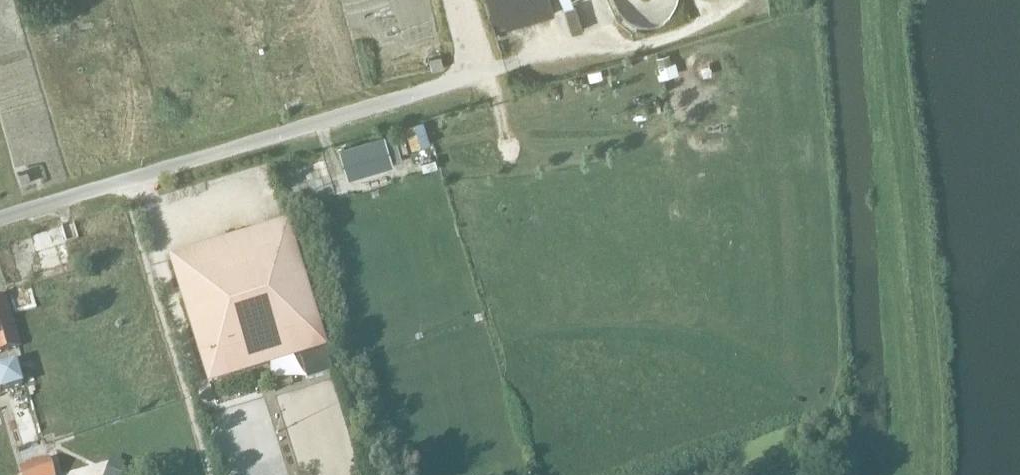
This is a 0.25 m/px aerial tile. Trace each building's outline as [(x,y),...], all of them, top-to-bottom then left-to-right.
[(554,13),(550,0),(487,0),(492,18),(504,15),(507,27),(554,13)] [(564,8),(574,5),(571,0),(560,0),(564,8)] [(574,5),(564,8),(571,32),(582,29),(576,5),(574,5)] [(668,54),(656,57),(659,66),(671,63),(668,54)] [(442,55),(430,58),(433,69),(445,66),(442,55)] [(401,155),(394,132),(342,148),(350,172),(401,155)] [(27,170),(19,173),(22,184),(31,181),(27,170)] [(209,383),(324,348),(286,225),(171,260),(209,383)] [(19,348),(3,298),(0,299),(0,354),(19,348)] [(331,360),(304,368),(308,379),(335,371),(331,360)] [(0,367),(0,393),(23,386),(16,362),(0,367)] [(42,441),(32,410),(13,416),(23,446),(42,441)] [(22,469),(23,474),(54,474),(49,461),(22,469)]
